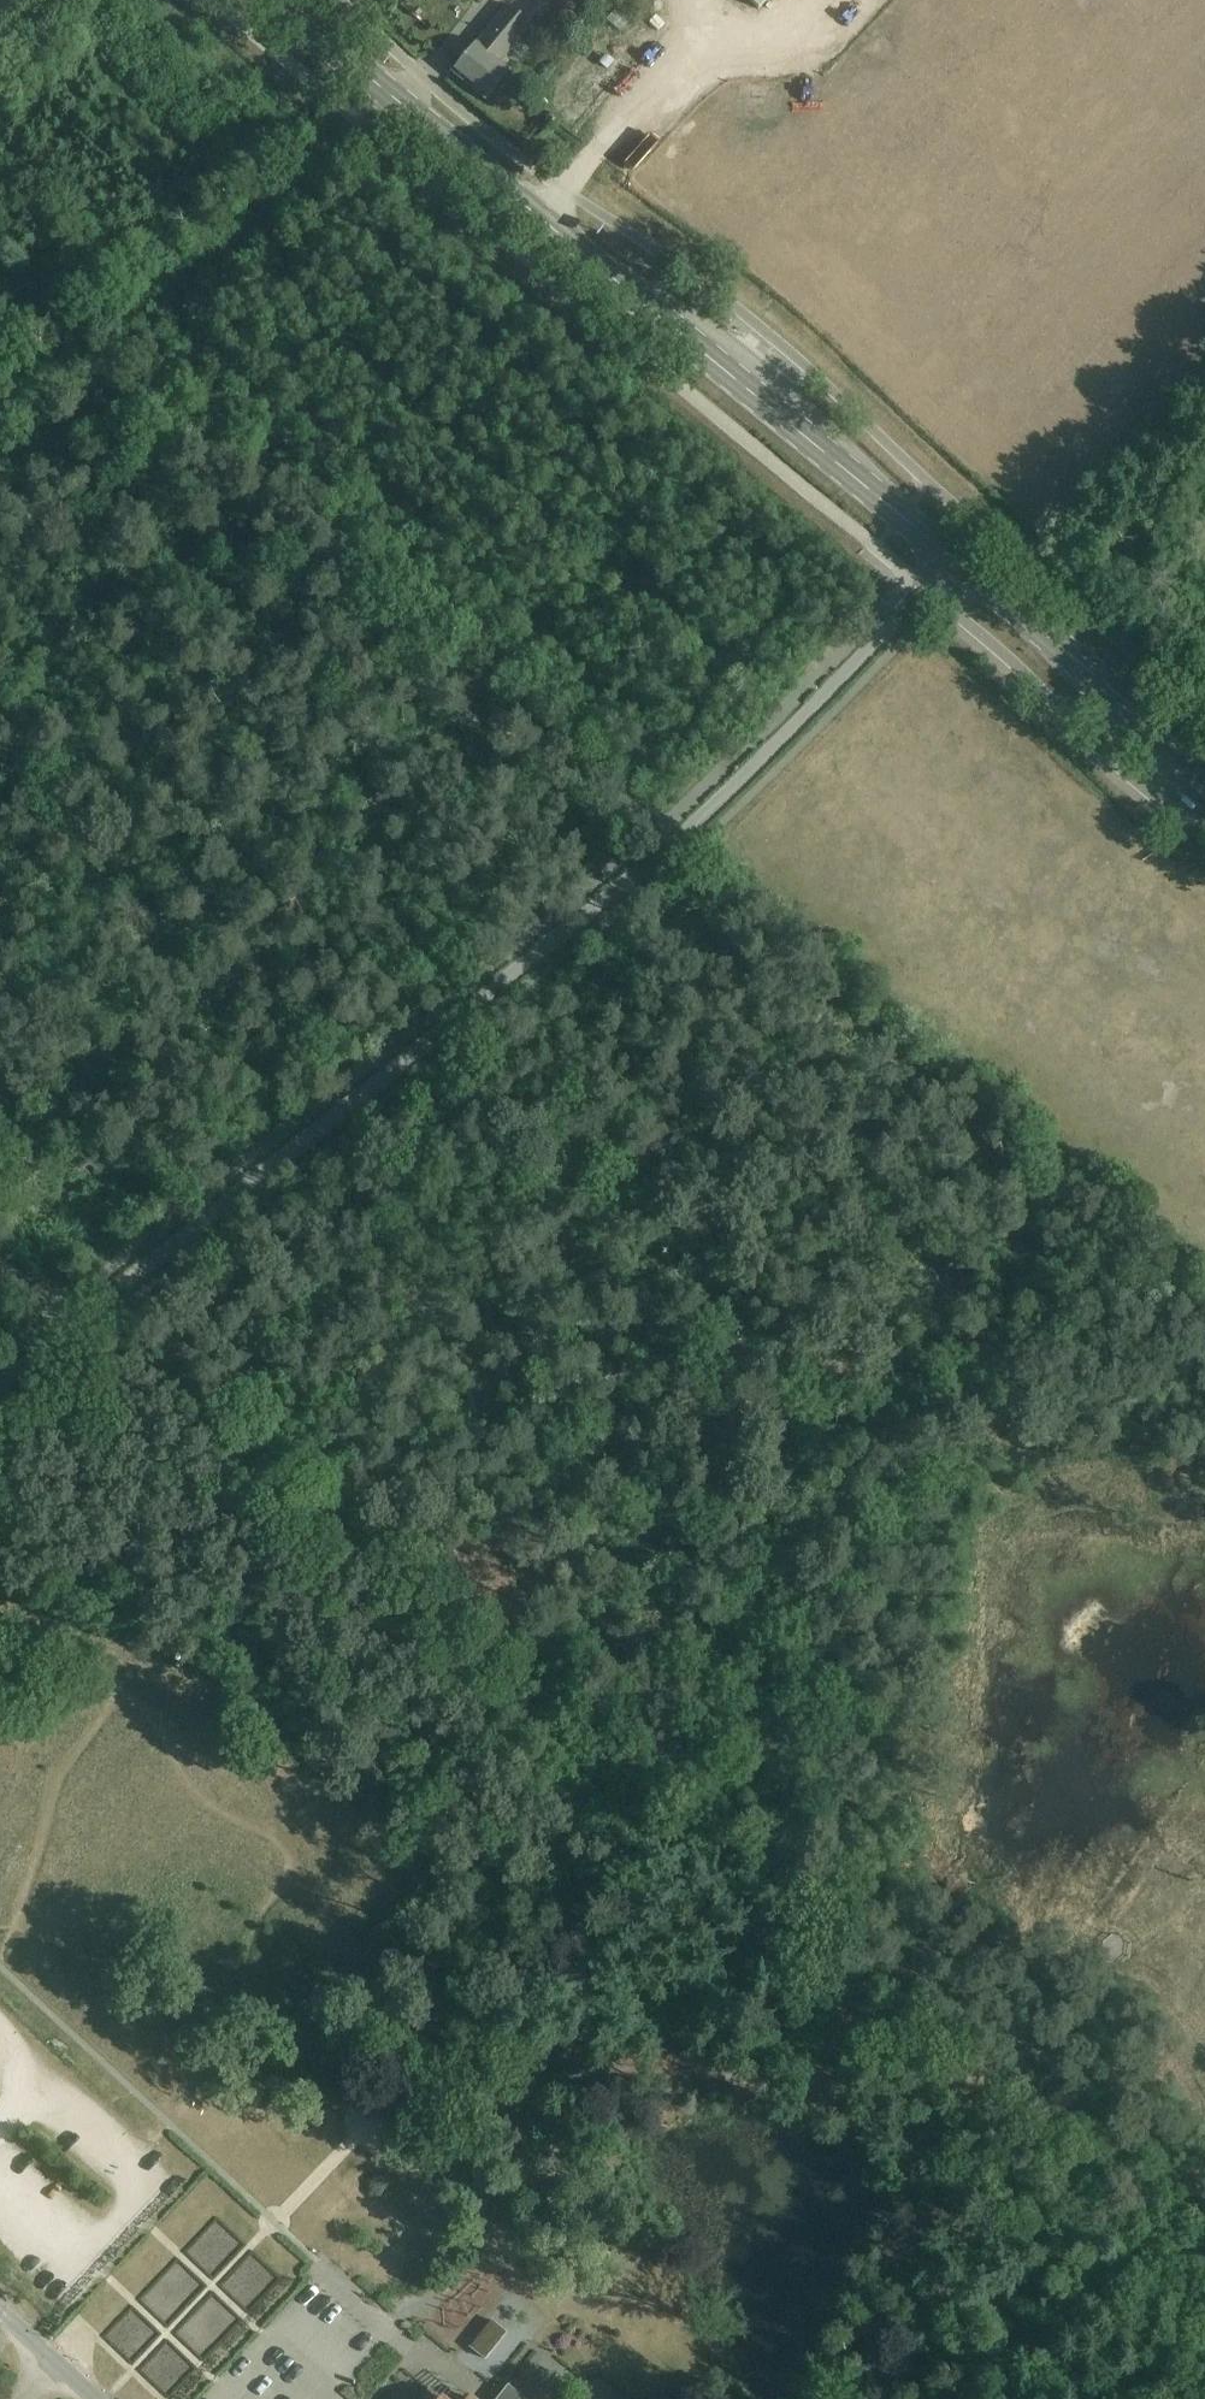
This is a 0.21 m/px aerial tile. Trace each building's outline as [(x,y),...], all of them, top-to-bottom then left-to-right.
[(759,10),(768,0),(747,0),(759,10)] [(508,4),(453,72),(487,99),(500,83),(503,87),(507,86),(514,78),(513,74),(510,71),(511,69),(501,61),(532,24),(508,4)] [(512,2220),(493,2243),(505,2253),(524,2230),(512,2220)] [(492,2321),(470,2348),(485,2360),(507,2333),(492,2321)] [(509,2385),(498,2398),(527,2398),(509,2385)] [(430,2388),(422,2398),(444,2398),(430,2388)]
